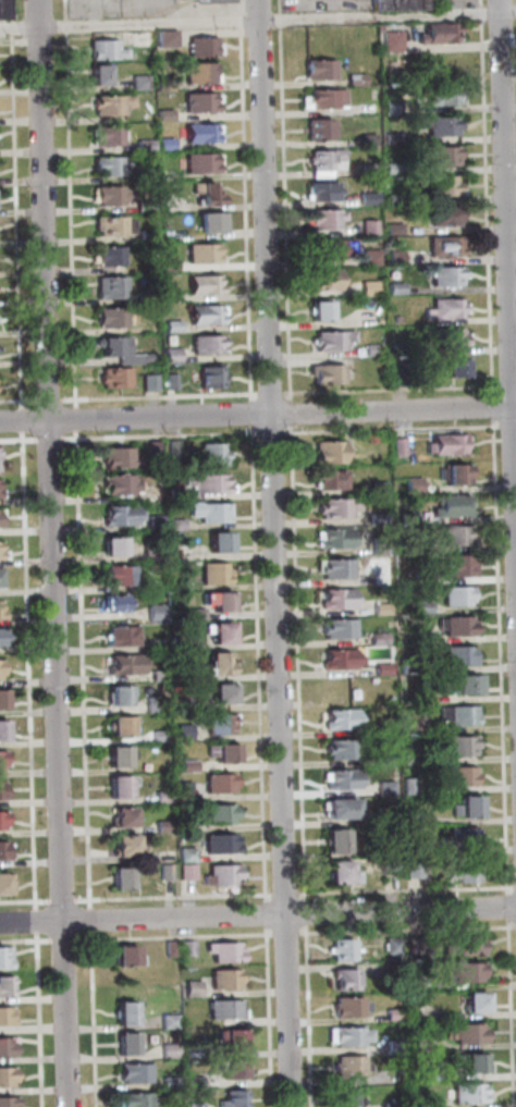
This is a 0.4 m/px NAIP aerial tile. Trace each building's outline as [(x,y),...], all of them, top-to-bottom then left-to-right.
[(9,20),(0,20),(0,0),(8,0),(9,20)] [(374,10),(374,0),(434,0),(434,8),(434,9),(374,10)] [(421,34),(428,34),(428,24),(462,23),(462,30),(457,30),(457,42),(421,44),(421,34)] [(177,46),(159,47),(159,29),(177,29),(177,46)] [(386,51),(385,32),(404,32),(404,51),(386,51)] [(191,57),(189,37),(218,36),(218,42),(222,42),(222,54),(218,54),(218,56),(191,57)] [(118,39),(118,48),(126,48),(127,57),(91,58),(91,39),(118,39)] [(308,79),(308,61),(336,60),(336,79),(308,79)] [(180,73),(180,63),(216,62),(216,73),(220,73),(220,82),(217,82),(217,83),(187,84),(187,73),(180,73)] [(91,63),(108,63),(109,84),(93,85),(91,63)] [(351,85),(351,74),(366,74),(367,85),(351,85)] [(134,89),(134,75),(149,75),(149,89),(134,89)] [(159,90),(158,79),(174,78),(174,89),(159,90)] [(462,95),(462,104),(429,104),(429,88),(457,87),(457,95),(462,95)] [(347,106),(340,106),(340,107),(312,108),(311,89),(346,89),(347,106)] [(219,102),(219,111),(187,111),(186,94),(216,93),(216,95),(221,95),(221,102),(219,102)] [(135,107),(124,107),(125,114),(97,114),(97,96),(135,95),(135,107)] [(402,114),(386,114),(386,99),(401,99),(402,114)] [(174,121),(159,121),(159,110),(173,110),(174,121)] [(420,127),(420,116),(459,116),(459,122),(463,122),(463,130),(459,130),(459,136),(431,136),(431,127),(420,127)] [(309,140),(309,120),(331,119),(332,140),(309,140)] [(187,143),(187,125),(219,124),(219,142),(187,143)] [(95,126),(123,125),(124,144),(95,145),(95,126)] [(388,145),(386,134),(404,134),(404,144),(388,145)] [(363,135),(377,135),(377,145),(364,146),(363,135)] [(160,149),(160,138),(174,138),(175,149),(160,149)] [(139,151),(139,140),(155,139),(155,151),(139,151)] [(432,167),(432,158),(423,158),(423,150),(431,150),(431,148),(459,147),(459,165),(432,167)] [(345,169),(333,169),(314,170),(314,150),(345,149),(345,169)] [(223,173),(188,173),(187,153),(223,153),(223,173)] [(131,167),(124,167),(124,175),(99,175),(99,171),(96,172),(96,158),(131,157),(131,167)] [(404,174),(389,174),(388,163),(404,163),(404,174)] [(377,164),(378,173),(363,173),(363,164),(377,164)] [(333,169),(333,177),(314,177),(314,170),(333,169)] [(432,196),(432,177),(460,176),(460,195),(432,196)] [(199,205),(198,193),(195,193),(195,184),(216,183),(216,188),(219,192),(219,194),(221,194),(221,204),(199,205)] [(311,183),(340,183),(341,200),(311,201),(311,183)] [(99,201),(98,186),(125,186),(125,188),(134,188),(134,201),(125,201),(125,205),(101,206),(101,201),(99,201)] [(364,206),(364,194),(379,194),(379,206),(364,206)] [(390,206),(390,196),(403,196),(403,205),(390,206)] [(139,200),(156,200),(156,211),(139,211),(139,200)] [(465,221),(462,221),(462,225),(435,225),(435,208),(464,207),(465,221)] [(342,229),(317,230),(316,224),(312,224),(312,210),(342,210),(342,211),(347,211),(347,220),(342,220),(342,229)] [(202,232),(202,213),(224,212),(225,232),(202,232)] [(98,230),(97,217),(128,217),(128,220),(136,219),(136,233),(128,233),(128,234),(101,235),(101,229),(98,230)] [(380,234),(366,235),(365,221),(380,221),(380,234)] [(405,235),(390,235),(390,224),(405,223),(405,235)] [(144,242),(144,230),(158,230),(158,241),(144,242)] [(460,236),(460,248),(465,248),(465,255),(433,255),(432,236),(460,236)] [(316,259),(316,241),(357,239),(357,251),(344,253),(345,259),(316,259)] [(223,262),(192,262),(192,244),(220,244),(220,254),(223,254),(223,262)] [(126,266),(102,266),(102,261),(99,261),(99,248),(126,247),(126,266)] [(382,249),(382,265),(367,266),(367,250),(382,249)] [(406,266),(391,266),(391,251),(406,251),(406,266)] [(181,270),(165,270),(165,260),(180,260),(181,270)] [(435,287),(434,268),(466,267),(466,286),(435,287)] [(309,282),(309,269),(343,269),(343,288),(315,290),(315,281),(309,282)] [(193,294),(192,276),(221,275),(221,285),(224,285),(225,293),(193,294)] [(101,299),(100,279),(130,278),(130,298),(101,299)] [(391,295),(391,283),(407,282),(408,294),(391,295)] [(165,290),(182,290),(182,302),(165,302),(165,290)] [(140,302),(140,292),(158,292),(158,302),(140,302)] [(465,298),(465,302),(468,302),(468,312),(466,312),(466,318),(437,319),(437,317),(429,317),(429,309),(437,309),(437,298),(465,298)] [(333,300),(334,319),(316,320),(315,302),(333,300)] [(226,323),(194,324),(194,307),(229,306),(229,315),(225,315),(226,323)] [(130,327),(105,328),(103,309),(130,308),(130,327)] [(183,321),(183,332),(169,332),(169,321),(183,321)] [(439,346),(439,328),(465,328),(465,333),(468,333),(468,345),(439,346)] [(319,332),(358,331),(358,341),(348,341),(349,349),(320,349),(319,332)] [(196,354),(196,336),(223,335),(224,345),(226,345),(228,352),(224,353),(224,354),(196,354)] [(106,356),(105,337),(133,336),(133,354),(160,354),(160,361),(145,361),(145,364),(122,364),(122,356),(106,356)] [(370,345),(385,344),(385,356),(371,356),(370,345)] [(169,362),(168,348),(182,348),(183,361),(169,362)] [(470,357),(470,376),(451,376),(450,358),(470,357)] [(347,383),(318,383),(318,374),(315,374),(314,366),(346,365),(347,383)] [(224,367),(224,373),(228,373),(228,382),(224,382),(224,388),(204,388),(202,368),(224,367)] [(410,367),(410,384),(395,384),(395,367),(410,367)] [(134,388),(107,389),(107,382),(103,382),(103,376),(106,374),(106,369),(134,368),(134,388)] [(160,374),(161,391),(147,391),(147,374),(160,374)] [(180,389),(171,389),(170,374),(179,374),(180,389)] [(467,453),(437,454),(437,452),(430,453),(430,443),(437,443),(437,435),(470,434),(472,436),(472,440),(470,442),(467,442),(467,453)] [(408,439),(409,455),(398,455),(397,439),(408,439)] [(163,441),(164,457),(152,457),(151,441),(163,441)] [(183,457),(172,457),(172,441),(183,441),(183,457)] [(347,463),(321,464),(320,442),(346,441),(347,463)] [(205,444),(226,443),(228,451),(231,451),(231,459),(230,459),(230,466),(205,467),(205,444)] [(135,447),(136,458),(144,458),(144,466),(109,467),(108,447),(135,447)] [(472,464),(474,484),(451,485),(450,464),(472,464)] [(349,489),(321,490),(321,470),(349,470),(349,489)] [(109,476),(137,475),(137,493),(109,494),(109,476)] [(197,493),(196,485),(187,485),(187,477),(196,477),(196,476),(229,475),(229,484),(237,484),(237,492),(197,493)] [(426,493),(410,493),(409,478),(426,478),(426,493)] [(390,482),(390,494),(374,495),(373,482),(390,482)] [(172,499),(171,489),(186,488),(186,499),(172,499)] [(437,507),(442,507),(442,504),(440,504),(440,497),(443,497),(443,495),(472,494),(474,507),(475,507),(475,515),(437,516),(437,507)] [(325,500),(364,499),(364,509),(355,509),(355,517),(325,518),(325,500)] [(233,502),(233,520),(204,521),(204,516),(194,516),(193,503),(233,502)] [(140,525),(108,526),(108,518),(111,518),(110,506),(140,506),(140,511),(147,511),(147,519),(140,519),(140,525)] [(373,514),(391,513),(391,525),(373,525),(373,514)] [(406,522),(406,513),(421,513),(421,522),(406,522)] [(168,515),(168,530),(152,531),(152,516),(168,515)] [(188,530),(173,530),(173,519),(187,519),(188,530)] [(475,525),(475,544),(447,545),(446,526),(475,525)] [(356,548),(325,549),(324,548),(323,542),(325,539),(321,539),(321,532),(327,532),(325,529),(356,529),(356,548)] [(214,552),(213,532),(234,532),(235,551),(214,552)] [(108,538),(127,538),(128,554),(108,555),(108,538)] [(392,553),(378,554),(378,539),(391,538),(392,553)] [(426,553),(409,554),(409,543),(426,543),(426,553)] [(148,561),(147,546),(165,546),(165,559),(148,561)] [(443,565),(443,555),(479,555),(479,576),(449,577),(449,565),(443,565)] [(322,573),(321,559),(357,559),(357,578),(328,578),(328,573),(322,573)] [(206,564),(232,563),(232,583),(207,583),(206,564)] [(111,586),(111,566),(139,566),(139,585),(111,586)] [(418,582),(418,573),(434,573),(434,581),(418,582)] [(365,574),(380,574),(380,585),(365,585),(365,574)] [(447,587),(476,586),(476,602),(474,602),(474,604),(449,605),(447,587)] [(358,608),(329,608),(329,590),(357,589),(358,608)] [(235,592),(235,612),(218,612),(218,604),(207,604),(207,592),(235,592)] [(128,612),(109,613),(109,595),(128,595),(128,612)] [(435,612),(419,612),(418,602),(434,601),(435,612)] [(393,615),(379,615),(379,604),(393,603),(393,615)] [(167,606),(167,620),(152,622),(152,606),(167,606)] [(450,636),(450,629),(443,629),(442,619),(450,619),(450,617),(475,616),(475,620),(478,620),(478,635),(450,636)] [(329,619),(359,619),(359,638),(330,639),(329,619)] [(217,643),(216,623),(235,623),(236,643),(217,643)] [(111,632),(113,632),(113,627),(142,627),(143,645),(111,647),(111,632)] [(419,644),(419,632),(434,632),(434,644),(419,644)] [(376,645),(376,635),(392,634),(392,644),(376,645)] [(176,637),(192,636),(192,649),(176,649),(176,637)] [(479,656),(479,665),(450,666),(449,647),(477,647),(477,657),(479,656)] [(330,650),(359,650),(359,656),(368,656),(368,664),(359,665),(359,668),(331,668),(330,650)] [(234,652),(234,674),(212,674),(212,652),(234,652)] [(146,674),(115,675),(115,655),(146,655),(146,674)] [(405,659),(419,657),(420,673),(405,674),(405,659)] [(381,675),(380,664),(395,664),(395,674),(381,675)] [(196,680),(185,681),(185,669),(196,669),(196,680)] [(172,671),(173,680),(157,681),(157,671),(172,671)] [(486,675),(486,693),(459,694),(459,676),(486,675)] [(324,698),(358,698),(358,678),(324,678),(324,698)] [(218,704),(218,685),(238,684),(238,703),(218,704)] [(114,687),(138,686),(138,696),(132,696),(133,705),(114,705),(114,687)] [(9,710),(0,710),(0,689),(9,689),(9,710)] [(421,703),(421,693),(435,693),(435,703),(421,703)] [(151,698),(167,698),(167,712),(151,712),(151,698)] [(183,711),(183,701),(196,701),(196,711),(183,711)] [(443,719),(443,708),(481,706),(481,725),(454,725),(454,719),(443,719)] [(361,729),(332,729),(332,710),(361,709),(361,729)] [(211,715),(242,714),(242,725),(237,725),(238,733),(212,734),(211,715)] [(115,717),(140,716),(142,723),(135,723),(135,735),(115,735),(115,717)] [(10,741),(0,741),(0,721),(10,721),(10,741)] [(427,734),(408,734),(408,723),(427,722),(427,734)] [(196,725),(196,740),(181,740),(181,725),(196,725)] [(173,742),(158,742),(158,731),(172,731),(173,742)] [(452,755),(451,737),(479,736),(479,754),(452,755)] [(333,740),(361,740),(363,758),(333,759),(333,740)] [(220,745),(241,743),(241,753),(246,753),(246,763),(221,764),(220,757),(211,758),(211,747),(220,746),(220,745)] [(132,747),(133,751),(138,751),(138,759),(133,759),(133,766),(113,767),(113,748),(132,747)] [(5,770),(0,770),(0,751),(9,751),(10,766),(5,766),(5,770)] [(380,753),(395,753),(395,764),(381,765),(380,753)] [(407,764),(407,754),(422,753),(422,763),(407,764)] [(186,772),(186,761),(201,760),(201,772),(186,772)] [(479,766),(480,785),(452,786),(452,767),(479,766)] [(361,771),(363,789),(334,790),(333,771),(361,771)] [(238,774),(239,794),(211,794),(210,774),(238,774)] [(114,777),(133,777),(138,777),(138,786),(133,786),(133,798),(114,798),(114,777)] [(422,794),(408,794),(408,779),(422,779),(422,794)] [(11,800),(0,800),(0,782),(7,782),(8,786),(10,786),(11,800)] [(398,782),(398,796),(384,796),(383,782),(398,782)] [(197,790),(198,801),(184,801),(184,790),(197,790)] [(161,802),(160,791),(175,791),(175,802),(161,802)] [(465,817),(465,815),(457,815),(456,805),(465,805),(465,797),(484,797),(484,817),(465,817)] [(331,799),(361,799),(361,808),(369,808),(369,816),(361,816),(361,817),(331,819),(330,810),(327,810),(327,802),(331,802),(331,799)] [(212,805),(241,804),(241,820),(237,820),(237,823),(212,824),(212,805)] [(119,809),(138,809),(139,827),(120,827),(119,809)] [(400,810),(400,823),(386,824),(386,811),(400,810)] [(9,829),(0,830),(0,812),(12,812),(12,826),(9,826),(9,829)] [(425,824),(410,824),(410,813),(425,813),(425,824)] [(198,817),(198,831),(184,831),(184,819),(198,817)] [(161,833),(161,822),(176,822),(176,832),(161,833)] [(454,847),(454,846),(443,846),(443,837),(454,837),(454,828),(481,827),(481,833),(484,833),(484,847),(454,847)] [(330,831),(351,829),(352,853),(331,853),(330,831)] [(119,836),(140,835),(140,853),(119,854),(119,836)] [(211,853),(210,836),(239,835),(239,844),(243,844),(243,853),(211,853)] [(13,860),(0,860),(0,842),(10,841),(10,857),(13,857),(13,860)] [(184,849),(199,848),(200,862),(185,862),(184,849)] [(463,883),(463,877),(452,878),(452,865),(462,865),(462,857),(486,856),(487,872),(484,872),(486,883),(463,883)] [(401,858),(402,874),(388,874),(386,858),(401,858)] [(334,884),(334,862),(356,861),(356,872),(365,872),(366,883),(334,884)] [(411,878),(410,863),(427,863),(427,877),(411,878)] [(200,864),(200,880),(185,881),(184,864),(200,864)] [(176,881),(165,881),(165,865),(176,865),(176,881)] [(244,881),(241,881),(241,884),(208,885),(208,876),(214,876),(214,865),(244,865),(244,881)] [(135,869),(135,889),(118,890),(116,869),(135,869)] [(13,895),(0,895),(0,874),(12,873),(13,895)] [(488,955),(458,955),(457,936),(484,935),(484,939),(488,939),(488,955)] [(428,954),(414,954),(413,938),(428,937),(428,954)] [(404,938),(405,960),(393,961),(393,954),(391,954),(390,938),(404,938)] [(199,940),(200,957),(185,957),(185,942),(199,940)] [(356,961),(339,961),(337,955),(336,955),(335,947),(337,947),(337,940),(356,940),(356,943),(360,943),(360,951),(356,951),(356,961)] [(181,957),(172,958),(171,942),(181,942),(181,957)] [(211,954),(211,944),(242,944),(242,946),(245,946),(245,954),(246,961),(218,962),(218,954),(211,954)] [(12,968),(12,947),(0,947),(0,968),(12,968)] [(121,967),(120,948),(142,947),(142,956),(147,956),(148,965),(121,967)] [(489,979),(486,979),(486,983),(451,984),(451,972),(458,972),(458,964),(489,963),(489,979)] [(244,970),(244,975),(246,975),(246,982),(244,982),(244,989),(218,989),(217,971),(244,970)] [(361,970),(361,991),(340,991),(339,970),(361,970)] [(14,996),(0,996),(0,975),(13,975),(14,996)] [(430,992),(415,992),(415,977),(430,977),(430,992)] [(206,982),(206,996),(191,997),(191,982),(206,982)] [(470,994),(491,994),(492,1013),(470,1013),(470,994)] [(341,998),(367,998),(367,1003),(373,1003),(373,1012),(367,1012),(367,1017),(341,1018),(341,998)] [(214,1020),(214,1001),(245,1000),(245,1010),(247,1009),(247,1010),(250,1010),(250,1019),(214,1020)] [(140,1025),(123,1026),(122,1004),(139,1003),(140,1025)] [(14,1024),(0,1024),(0,1006),(12,1006),(12,1016),(14,1016),(14,1024)] [(392,1021),(392,1009),(407,1009),(407,1021),(392,1021)] [(182,1014),(182,1030),(168,1030),(167,1016),(182,1014)] [(490,1030),(491,1044),(460,1044),(460,1038),(450,1040),(450,1030),(460,1030),(460,1025),(487,1024),(487,1030),(490,1030)] [(333,1044),(333,1030),(368,1029),(368,1031),(376,1031),(376,1043),(368,1043),(368,1047),(341,1047),(341,1044),(333,1044)] [(249,1031),(249,1051),(231,1051),(231,1043),(223,1043),(223,1031),(249,1031)] [(123,1034),(142,1033),(142,1035),(147,1035),(147,1044),(142,1044),(142,1055),(124,1056),(123,1034)] [(17,1056),(0,1056),(0,1037),(17,1036),(17,1056)] [(432,1051),(417,1051),(417,1036),(432,1036),(432,1051)] [(407,1041),(407,1053),(393,1053),(392,1042),(407,1041)] [(168,1058),(168,1045),(182,1044),(183,1057),(168,1058)] [(192,1044),(206,1044),(207,1058),(192,1059),(192,1044)] [(460,1067),(459,1056),(490,1055),(490,1072),(470,1073),(470,1067),(460,1067)] [(342,1057),(369,1056),(370,1063),(376,1063),(376,1072),(370,1072),(370,1078),(342,1079),(342,1072),(340,1072),(340,1063),(342,1063),(342,1057)] [(249,1061),(250,1080),(230,1080),(230,1061),(249,1061)] [(156,1065),(156,1083),(128,1083),(128,1080),(125,1080),(124,1066),(156,1065)] [(13,1086),(0,1086),(0,1067),(16,1067),(16,1082),(13,1082),(13,1086)] [(419,1082),(419,1068),(435,1068),(435,1082),(419,1082)] [(169,1088),(169,1079),(183,1078),(183,1088),(169,1088)] [(192,1088),(192,1078),(207,1078),(207,1087),(192,1088)] [(488,1084),(489,1095),(490,1095),(492,1096),(493,1100),(490,1103),(459,1104),(458,1085),(488,1084)] [(367,1106),(358,1106),(341,1106),(340,1090),(358,1090),(358,1096),(367,1096),(367,1106)] [(250,1091),(251,1106),(231,1106),(230,1092),(250,1091)] [(164,1102),(164,1106),(125,1106),(125,1094),(156,1094),(156,1102),(164,1102)] [(17,1096),(17,1106),(0,1106),(0,1096),(17,1096)] [(437,1097),(436,1106),(422,1106),(422,1097),(437,1097)]
